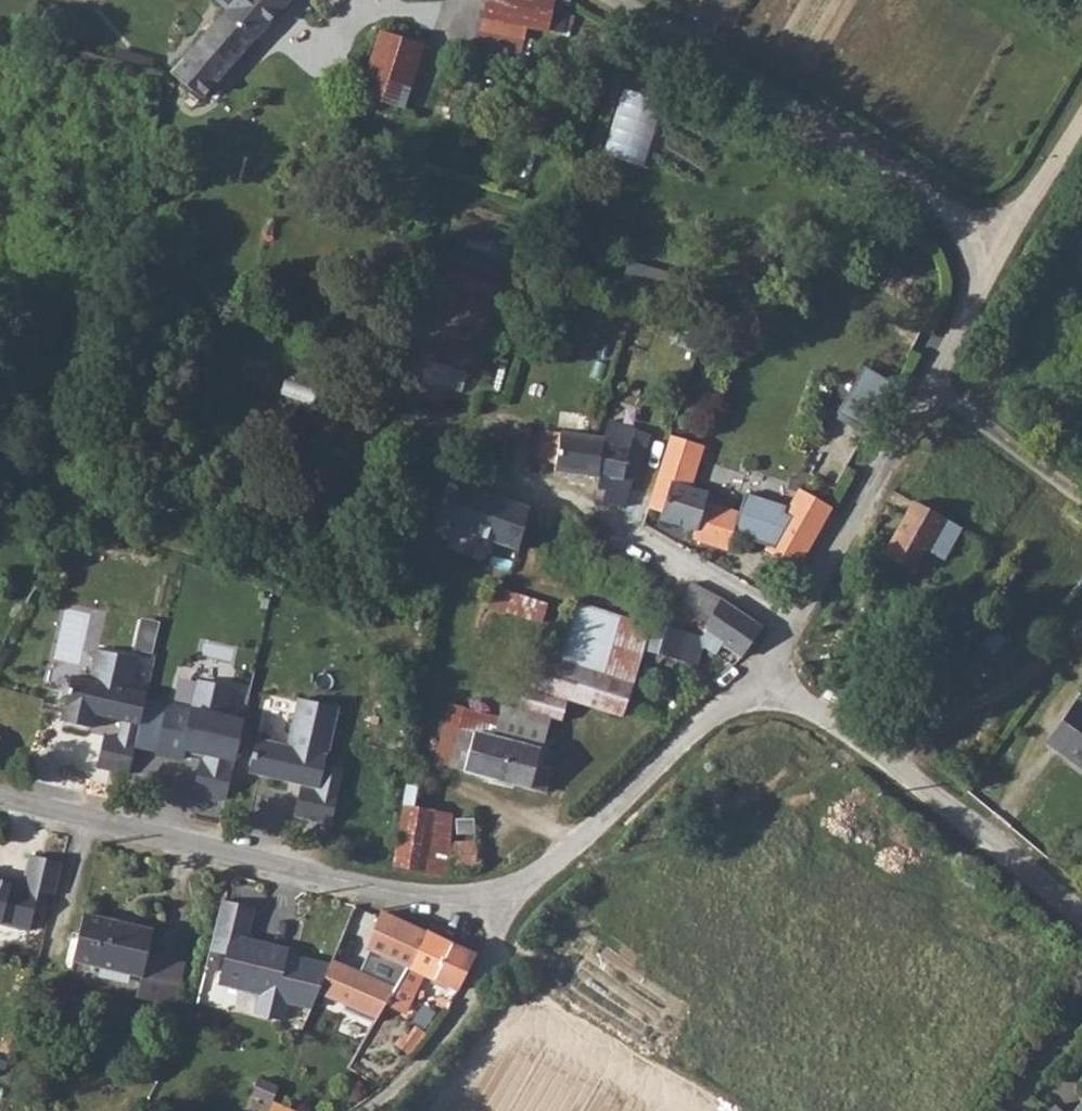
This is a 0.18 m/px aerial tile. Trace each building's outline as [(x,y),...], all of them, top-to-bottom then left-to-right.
[(227,12),(256,38),(289,0),(214,0),(227,12)] [(565,35),(572,0),(487,0),(476,46),(522,57),(529,27),(565,35)] [(256,38),(227,12),(173,74),(202,99),(256,38)] [(382,27),(359,95),(405,111),(429,44),(382,27)] [(619,89),(608,157),(651,164),(663,96),(619,89)] [(866,390),(878,394),(884,376),(861,368),(847,412),(858,415),(866,390)] [(603,439),(598,478),(600,479),(598,489),(608,490),(605,502),(622,508),(625,498),(630,481),(634,482),(650,436),(610,422),(604,439),(603,439)] [(603,439),(592,438),(543,432),(540,461),(556,463),(556,473),(598,478),(603,439)] [(654,480),(644,507),(661,512),(660,519),(695,529),(692,540),(729,550),(734,532),(739,514),(705,504),(708,496),(689,490),(701,447),(668,437),(664,450),(654,480)] [(464,482),(451,525),(521,550),(534,507),(464,482)] [(835,507),(801,488),(790,506),(747,493),(739,514),(734,532),(777,546),(774,552),(802,568),(835,507)] [(914,504),(885,556),(913,572),(944,520),(914,504)] [(673,627),(672,629),(702,637),(708,627),(706,626),(720,601),(721,599),(691,584),(685,597),(673,627)] [(546,620),(550,600),(497,589),(493,609),(546,620)] [(654,624),(646,651),(695,665),(699,648),(705,646),(716,654),(724,645),(741,657),(762,628),(720,601),(706,626),(708,627),(702,637),(672,629),(654,624)] [(136,648),(154,652),(163,621),(144,616),(136,648)] [(996,632),(984,646),(993,655),(1005,641),(996,632)] [(60,725),(87,730),(89,714),(119,721),(115,740),(104,738),(97,768),(128,775),(145,696),(129,693),(135,660),(97,653),(90,684),(71,680),(60,725)] [(168,705),(156,755),(181,761),(183,750),(202,755),(194,793),(225,800),(242,723),(224,718),(230,691),(198,684),(192,711),(168,705)] [(1046,744),(1061,754),(1064,750),(1081,763),(1081,704),(1077,700),(1046,744)] [(253,743),(247,777),(300,787),(293,818),(331,826),(341,770),(322,766),(333,709),(294,702),(285,749),(253,743)] [(460,729),(450,767),(544,792),(550,770),(536,766),(550,716),(520,709),(504,705),(500,718),(495,737),(460,729)] [(473,819),(456,820),(457,835),(474,835),(473,819)] [(449,842),(447,869),(477,870),(476,842),(449,842)] [(32,931),(40,891),(56,894),(63,862),(34,853),(26,884),(0,879),(0,926),(32,931)] [(317,995),(328,964),(290,955),(291,947),(250,939),(257,909),(221,901),(210,953),(225,956),(218,986),(259,996),(256,1018),(282,1022),(286,1005),(311,1010),(317,995)] [(381,913),(365,949),(407,968),(425,933),(386,914),(381,913)] [(84,915),(74,961),(142,977),(137,998),(174,1006),(184,963),(148,955),(153,932),(84,915)] [(393,993),(387,1003),(406,1012),(423,975),(458,992),(477,956),(435,937),(439,929),(430,924),(425,933),(407,968),(404,975),(393,993)] [(359,972),(331,959),(328,964),(317,995),(375,1022),(387,1003),(407,968),(368,952),(359,972)] [(1074,1110),(1081,1110),(1081,1103),(1074,1110)]
